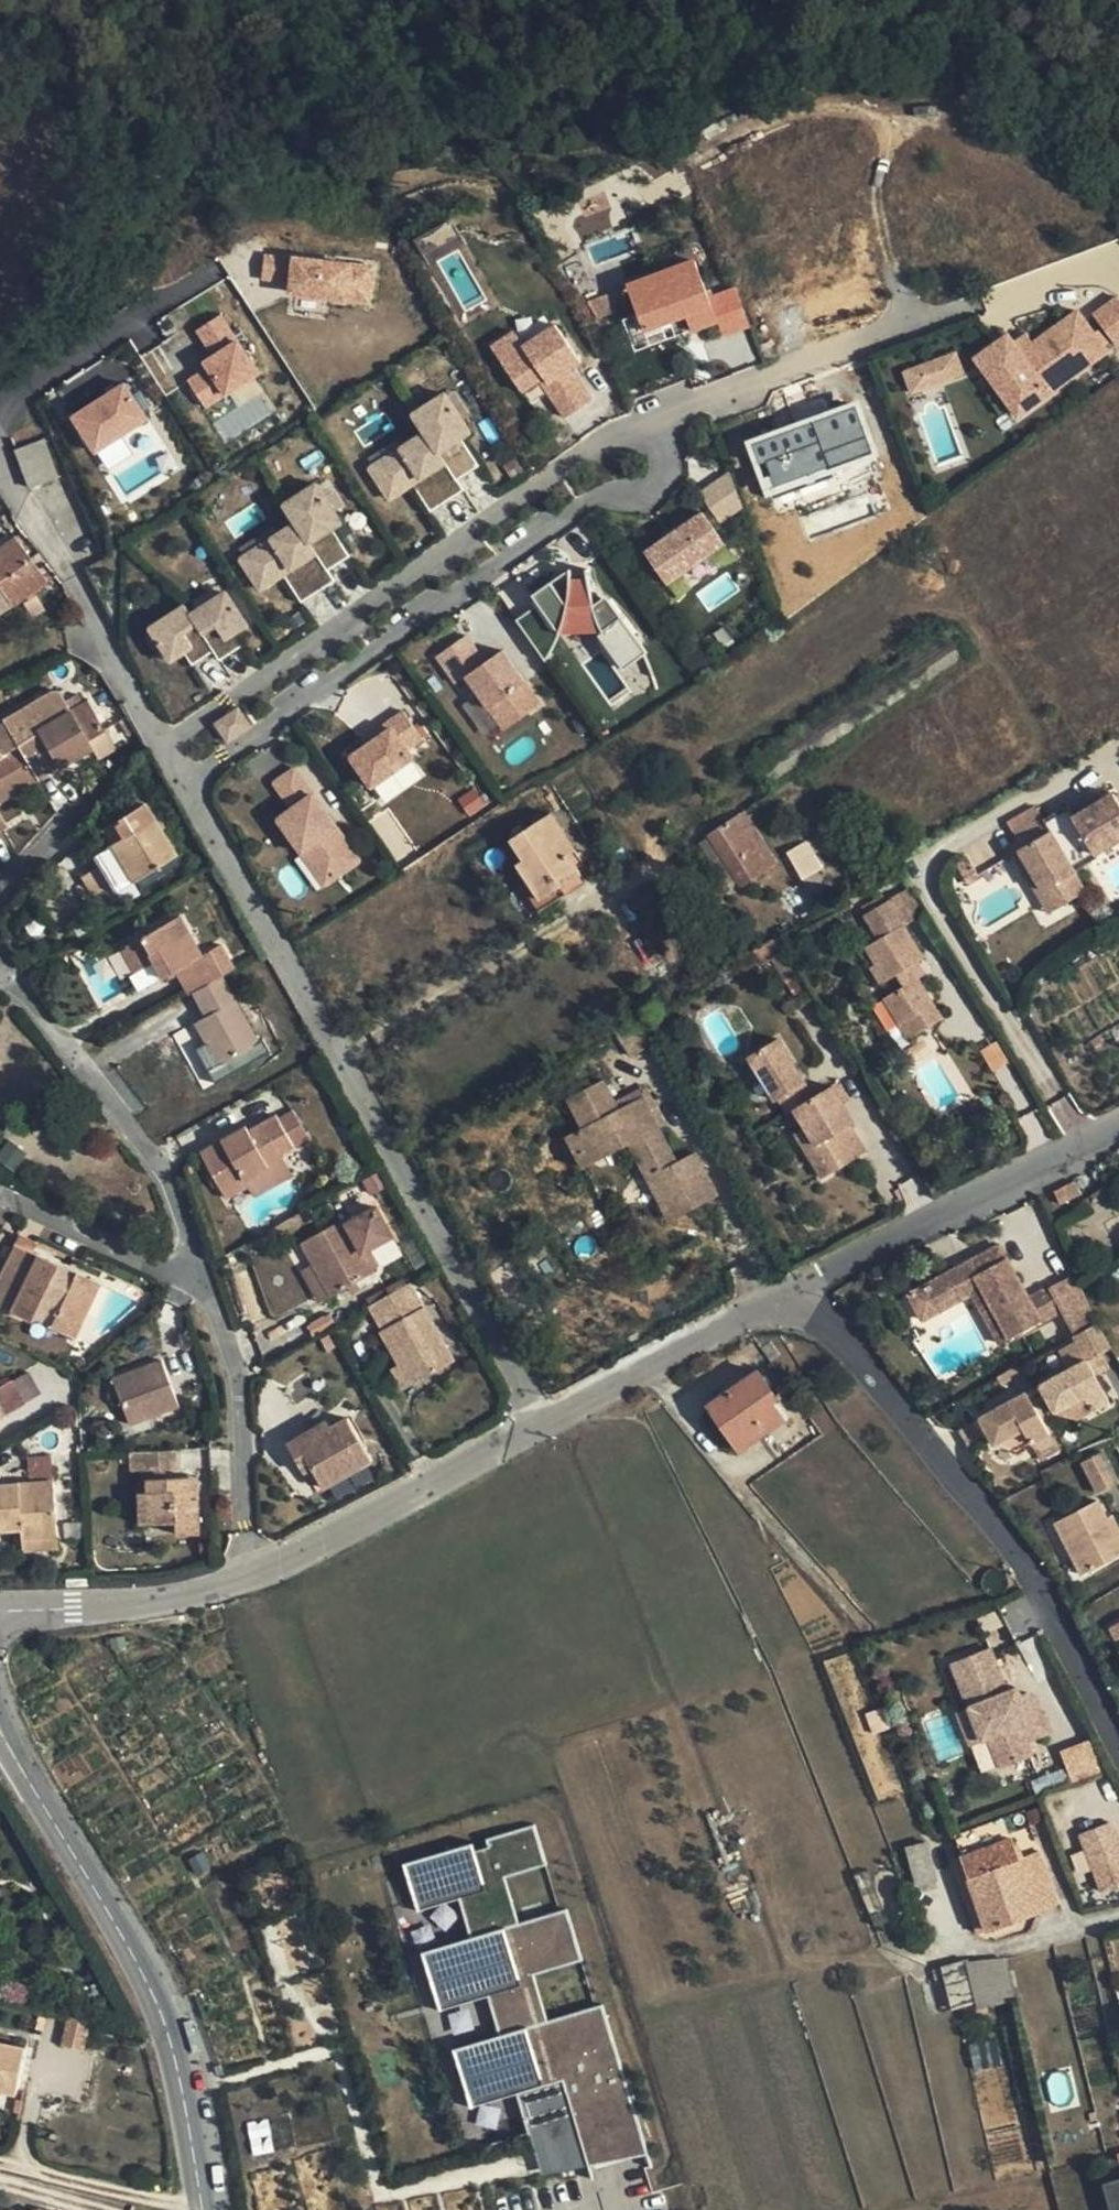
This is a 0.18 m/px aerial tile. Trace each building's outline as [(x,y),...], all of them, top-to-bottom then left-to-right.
[(263,257),(262,283),(285,284),(286,258),(263,257)] [(288,257),(287,300),(374,302),(375,259),(288,257)] [(721,337),(749,328),(735,285),(706,295),(694,259),(623,282),(640,334),(684,320),(688,333),(716,324),(721,337)] [(1118,344),(1118,299),(1098,314),(1118,344)] [(980,357),(1021,415),(1111,350),(1082,311),(1038,343),(1025,352),(1018,343),(1012,334),(980,357)] [(225,314),(172,343),(204,405),(258,376),(225,314)] [(517,324),(494,339),(523,385),(537,376),(544,371),(549,376),(566,365),(581,355),(557,318),(526,338),(517,324)] [(1031,334),(1018,343),(1025,352),(1038,343),(1031,334)] [(900,366),(906,394),(964,380),(958,352),(900,366)] [(537,376),(546,391),(571,375),(566,365),(549,376),(544,371),(537,376)] [(159,386),(149,371),(123,387),(134,404),(159,386)] [(571,375),(546,391),(561,414),(586,398),(571,375)] [(364,464),(385,504),(415,488),(427,511),(462,492),(455,479),(477,467),(461,438),(471,433),(447,390),(407,412),(419,434),(364,464)] [(823,427),(820,442),(826,442),(830,442),(836,446),(840,428),(823,427)] [(57,475),(44,441),(18,450),(31,485),(57,475)] [(803,452),(811,455),(814,447),(806,445),(803,452)] [(317,481),(278,503),(290,524),(236,554),(257,593),(285,578),(298,601),(335,581),(328,568),(349,556),(334,528),(341,524),(317,481)] [(703,504),(646,545),(667,575),(724,535),(703,504)] [(4,607),(25,593),(34,586),(46,578),(15,536),(0,548),(0,610),(4,607)] [(542,559),(536,550),(517,564),(523,572),(533,584),(538,590),(547,598),(565,611),(566,616),(585,618),(586,622),(594,626),(599,626),(621,610),(615,601),(637,585),(609,544),(603,553),(597,565),(594,572),(592,578),(554,579),(551,575),(547,566),(542,559)] [(36,591),(34,586),(25,593),(28,597),(36,591)] [(598,634),(619,667),(641,653),(620,620),(598,634)] [(469,629),(439,649),(458,676),(469,669),(506,723),(543,698),(505,643),(488,656),(469,629)] [(88,739),(105,729),(88,701),(38,729),(51,752),(59,766),(93,746),(88,739)] [(426,733),(406,705),(395,713),(399,719),(376,736),(358,748),(378,777),(420,748),(414,741),(426,733)] [(226,744),(250,727),(236,707),(212,723),(226,744)] [(399,719),(395,713),(371,729),(376,736),(399,719)] [(109,737),(105,729),(88,739),(93,746),(109,737)] [(21,749),(37,778),(50,771),(42,756),(34,742),(21,749)] [(11,794),(19,789),(37,778),(21,749),(18,745),(0,755),(0,799),(11,794)] [(50,771),(59,766),(51,752),(42,756),(50,771)] [(366,852),(301,760),(281,775),(299,801),(286,810),(310,844),(317,839),(339,871),(366,852)] [(23,794),(19,789),(11,794),(14,799),(23,794)] [(1083,868),(1097,860),(1093,854),(1118,839),(1118,810),(1111,795),(1072,817),(1066,805),(1050,814),(1083,868)] [(127,835),(112,843),(121,859),(133,880),(176,854),(146,802),(120,818),(122,821),(119,823),(127,835)] [(746,811),(711,833),(742,882),(777,860),(746,811)] [(563,887),(566,894),(589,881),(571,853),(574,850),(552,814),(512,838),(525,859),(520,861),(531,878),(543,897),(563,887)] [(1084,892),(1073,873),(1083,868),(1050,814),(1041,819),(1039,815),(1012,831),(1021,845),(1013,851),(1027,875),(1034,871),(1044,890),(1051,886),(1063,903),(1084,892)] [(317,839),(310,844),(333,876),(339,871),(317,839)] [(102,849),(111,864),(121,859),(112,843),(102,849)] [(800,872),(804,870),(813,866),(801,846),(789,853),(800,872)] [(121,859),(111,864),(106,868),(118,888),(133,880),(121,859)] [(813,866),(804,870),(808,874),(803,877),(813,896),(825,888),(816,871),(813,866)] [(99,867),(83,876),(97,901),(113,891),(99,867)] [(823,867),(816,871),(825,888),(833,884),(823,867)] [(1044,890),(1034,871),(1027,875),(1048,911),(1063,903),(1051,886),(1044,890)] [(541,910),(566,894),(563,887),(543,897),(531,878),(524,884),(541,910)] [(905,924),(890,901),(868,915),(883,938),(905,924)] [(162,977),(176,969),(201,956),(179,916),(124,946),(137,971),(154,961),(162,977)] [(883,938),(869,947),(880,961),(890,978),(901,972),(909,985),(886,998),(902,1023),(908,1020),(917,1034),(942,1019),(917,978),(909,967),(917,962),(925,958),(905,924),(883,938)] [(795,974),(771,937),(753,949),(762,964),(771,958),(786,980),(795,974)] [(208,970),(201,956),(176,969),(183,984),(208,970)] [(890,978),(880,961),(874,965),(885,981),(890,978)] [(917,962),(909,967),(917,978),(924,973),(917,962)] [(193,992),(214,980),(208,970),(183,984),(189,995),(193,992)] [(214,980),(193,992),(206,1016),(195,1022),(218,1064),(258,1042),(222,976),(214,980)] [(775,1039),(745,1055),(775,1108),(778,1107),(782,1114),(788,1110),(799,1128),(809,1146),(797,1153),(812,1181),(856,1156),(841,1131),(846,1129),(823,1091),(807,1100),(775,1039)] [(566,1134),(577,1154),(603,1141),(609,1153),(629,1143),(669,1219),(716,1195),(693,1152),(676,1161),(658,1127),(642,1096),(617,1109),(612,1100),(602,1079),(568,1097),(582,1126),(566,1134)] [(646,1084),(612,1100),(617,1109),(642,1096),(658,1127),(666,1123),(646,1084)] [(292,1110),(276,1119),(293,1147),(308,1138),(292,1110)] [(293,1147),(276,1119),(275,1116),(248,1131),(246,1127),(201,1151),(226,1198),(248,1186),(245,1181),(268,1168),(265,1162),(280,1154),(293,1147)] [(786,1136),(797,1153),(809,1146),(799,1128),(786,1136)] [(583,1166),(609,1153),(603,1141),(577,1154),(583,1166)] [(292,1175),(280,1154),(265,1162),(268,1168),(245,1181),(248,1186),(254,1196),(292,1175)] [(1073,1179),(1053,1189),(1058,1200),(1078,1190),(1073,1179)] [(314,1263),(331,1295),(372,1272),(362,1253),(392,1235),(375,1205),(344,1224),(341,1219),(302,1241),(314,1263)] [(19,1234),(15,1244),(31,1252),(36,1242),(19,1234)] [(1028,1296),(999,1243),(926,1281),(938,1307),(980,1286),(996,1315),(999,1314),(1010,1333),(1045,1314),(1034,1294),(1028,1296)] [(0,1274),(0,1305),(30,1320),(35,1308),(43,1291),(61,1300),(53,1316),(49,1325),(73,1336),(99,1284),(74,1271),(70,1280),(66,1288),(49,1280),(52,1272),(57,1264),(31,1252),(15,1244),(0,1274)] [(320,1301),(331,1295),(314,1263),(302,1270),(320,1301)] [(1073,1270),(1048,1283),(1073,1332),(1095,1319),(1073,1270)] [(70,1280),(52,1272),(49,1280),(66,1288),(70,1280)] [(370,1305),(403,1286),(401,1281),(367,1300),(370,1305)] [(938,1307),(926,1281),(912,1288),(926,1313),(938,1307)] [(403,1286),(370,1305),(383,1329),(380,1331),(399,1364),(403,1362),(414,1381),(453,1358),(409,1283),(403,1286)] [(996,1315),(980,1286),(973,1290),(999,1338),(1010,1333),(999,1314),(996,1315)] [(35,1308),(53,1316),(61,1300),(43,1291),(35,1308)] [(1099,1347),(1107,1342),(1095,1319),(1073,1332),(1070,1333),(1076,1342),(1084,1355),(1099,1347)] [(1084,1355),(1076,1342),(1058,1352),(1067,1368),(1085,1358),(1093,1373),(1109,1364),(1099,1347),(1084,1355)] [(1077,1416),(1093,1408),(1088,1400),(1104,1391),(1093,1373),(1085,1358),(1067,1368),(1039,1383),(1052,1408),(1077,1416)] [(113,1379),(127,1420),(147,1412),(149,1417),(179,1406),(161,1360),(113,1379)] [(403,1387),(414,1381),(403,1362),(399,1364),(391,1368),(403,1387)] [(757,1371),(710,1404),(740,1447),(783,1419),(772,1402),(776,1398),(757,1371)] [(2,1414),(21,1405),(7,1380),(0,1384),(0,1416),(2,1414)] [(1028,1432),(1043,1424),(1025,1391),(979,1417),(992,1440),(1016,1449),(1032,1441),(1028,1432)] [(1108,1399),(1104,1391),(1088,1400),(1093,1408),(1108,1399)] [(129,1425),(149,1417),(147,1412),(127,1420),(129,1425)] [(302,1443),(315,1468),(325,1486),(372,1461),(347,1418),(330,1428),(302,1443)] [(306,1473),(315,1468),(302,1443),(330,1428),(327,1421),(289,1441),(306,1473)] [(1047,1432),(1043,1424),(1028,1432),(1032,1441),(1047,1432)] [(176,1449),(130,1451),(131,1471),(153,1470),(163,1469),(177,1468),(176,1449)] [(1100,1449),(1080,1460),(1098,1492),(1117,1482),(1100,1449)] [(164,1477),(163,1469),(153,1470),(153,1478),(164,1477)] [(191,1497),(190,1476),(164,1477),(153,1478),(138,1478),(139,1491),(147,1490),(150,1523),(177,1522),(178,1534),(199,1533),(198,1497),(191,1497)] [(58,1540),(54,1481),(0,1485),(0,1530),(21,1529),(23,1541),(58,1540)] [(141,1524),(150,1523),(147,1490),(139,1491),(141,1524)] [(1104,1518),(1094,1500),(1054,1522),(1081,1573),(1118,1553),(1118,1533),(1114,1536),(1104,1518)] [(1104,1518),(1114,1536),(1118,1533),(1110,1516),(1104,1518)] [(59,1548),(58,1540),(23,1541),(23,1551),(59,1548)] [(1109,1628),(1118,1648),(1118,1622),(1109,1628)] [(980,1770),(1013,1759),(1009,1745),(1036,1736),(1027,1706),(1022,1699),(1018,1698),(1014,1698),(996,1703),(980,1651),(944,1662),(957,1708),(964,1706),(973,1737),(971,1738),(973,1745),(975,1743),(981,1762),(979,1762),(980,1770)] [(973,1737),(964,1706),(957,1708),(946,1712),(955,1743),(971,1738),(973,1737)] [(864,1713),(870,1733),(887,1728),(881,1708),(864,1713)] [(1071,1782),(1100,1771),(1089,1739),(1059,1750),(1071,1782)] [(1023,1809),(954,1833),(969,1876),(987,1927),(1057,1902),(1023,1809)] [(1118,1885),(1118,1837),(1113,1820),(1077,1833),(1099,1893),(1118,1885)] [(545,2172),(648,2150),(605,2006),(550,2022),(533,1973),(581,1958),(565,1910),(520,1922),(506,1877),(547,1864),(535,1825),(490,1838),(491,1845),(478,1850),(475,1841),(406,1861),(420,1908),(463,1895),(473,1934),(427,1948),(444,2008),(492,1994),(502,2033),(459,2046),(475,2104),(519,2091),(545,2172)] [(927,1842),(908,1847),(918,1884),(936,1879),(927,1842)] [(957,1880),(975,1932),(987,1927),(969,1876),(957,1880)] [(300,1915),(275,1917),(278,1975),(303,1973),(300,1915)] [(1058,1947),(1108,2145),(1118,2142),(1118,2089),(1081,1941),(1058,1947)] [(966,1960),(942,1966),(946,1978),(950,1994),(953,2006),(976,2000),(966,1960)] [(933,1969),(936,1980),(946,1978),(942,1966),(933,1969)] [(935,1998),(950,1994),(946,1978),(936,1980),(930,1982),(935,1998)] [(899,1980),(857,1993),(919,2191),(949,2184),(899,1980)] [(994,2013),(962,2019),(999,2176),(1032,2169),(994,2013)] [(952,2022),(920,2028),(956,2185),(989,2177),(952,2022)] [(21,2080),(24,2063),(27,2045),(0,2040),(0,2089),(18,2093),(21,2080)] [(32,2066),(24,2063),(21,2080),(28,2082),(32,2066)] [(250,2155),(272,2153),(268,2121),(246,2123),(250,2155)] [(1110,2181),(1118,2209),(1118,2179),(1110,2181)]
